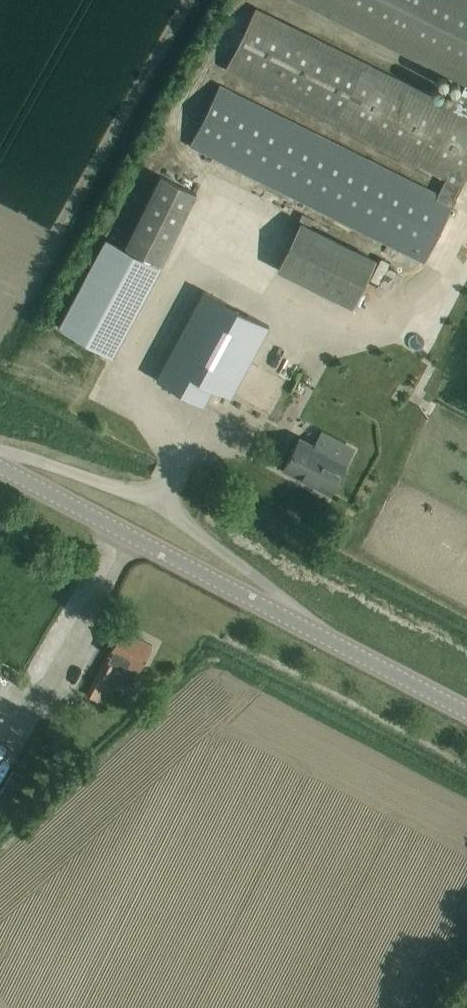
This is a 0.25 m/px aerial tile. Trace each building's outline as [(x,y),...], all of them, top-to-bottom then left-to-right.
[(464,83),(453,105),(466,112),(466,0),(298,0),(464,83)] [(189,145),(424,260),(466,173),(466,112),(453,105),(255,7),(225,69),(445,178),(439,191),(220,83),(189,145)] [(160,262),(196,190),(159,172),(124,244),(160,262)] [(352,305),(376,257),(301,220),(277,268),(352,305)] [(111,356),(159,266),(106,237),(58,327),(111,356)] [(203,289),(156,379),(203,404),(212,387),(230,396),(269,324),(203,289)] [(356,372),(362,354),(351,351),(345,369),(356,372)] [(330,492),(346,462),(300,437),(283,468),(330,492)] [(111,646),(97,672),(107,678),(114,665),(122,669),(126,662),(138,669),(142,662),(151,644),(121,628),(111,646)] [(0,757),(0,773),(1,773),(11,760),(3,753),(0,757)]
